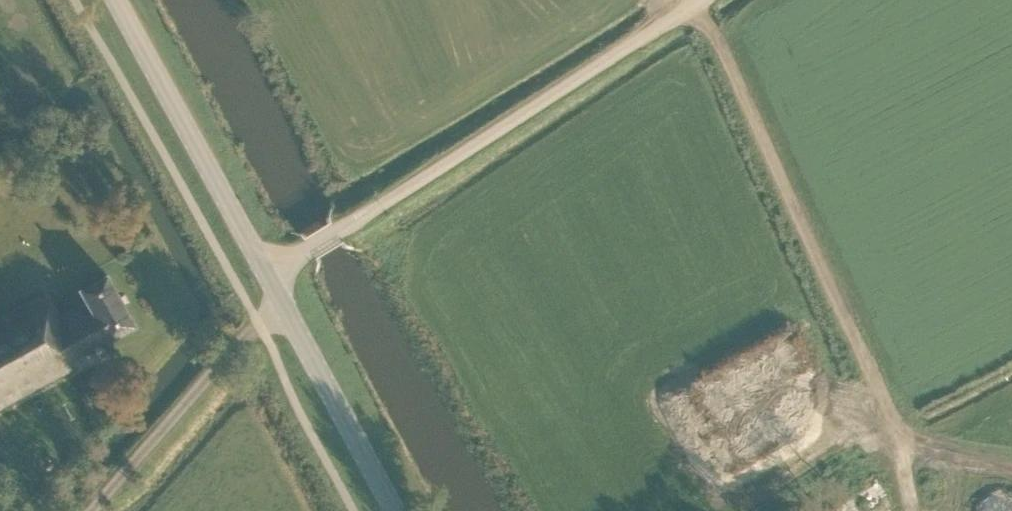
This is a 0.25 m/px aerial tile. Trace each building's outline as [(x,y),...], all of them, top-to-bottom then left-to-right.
[(74,368),(70,360),(107,340),(108,342),(135,328),(107,276),(80,291),(86,301),(59,316),(47,292),(0,317),(0,408),(74,368)]
